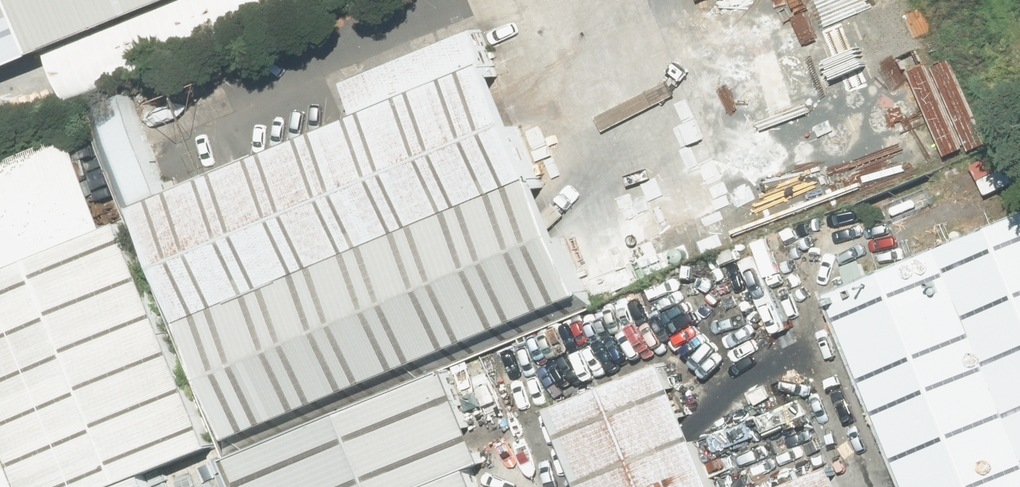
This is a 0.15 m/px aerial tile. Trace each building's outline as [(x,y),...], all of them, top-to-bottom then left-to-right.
[(32,49),(12,0),(0,0),(0,62),(32,49)] [(32,49),(152,0),(12,0),(32,49)] [(353,109),(134,202),(139,213),(238,446),(249,441),(438,361),(593,296),(477,22),(340,79),(353,109)] [(153,480),(224,450),(238,446),(139,213),(0,271),(0,486),(156,486),(153,480)] [(953,243),(1019,406),(1019,216),(953,243)] [(842,289),(923,486),(1019,486),(1019,406),(953,243),(842,289)] [(563,394),(601,486),(714,486),(660,355),(563,394)] [(224,450),(239,486),(472,486),(466,473),(483,466),(438,361),(249,441),(238,446),(224,450)] [(785,486),(850,486),(841,464),(785,486)]
